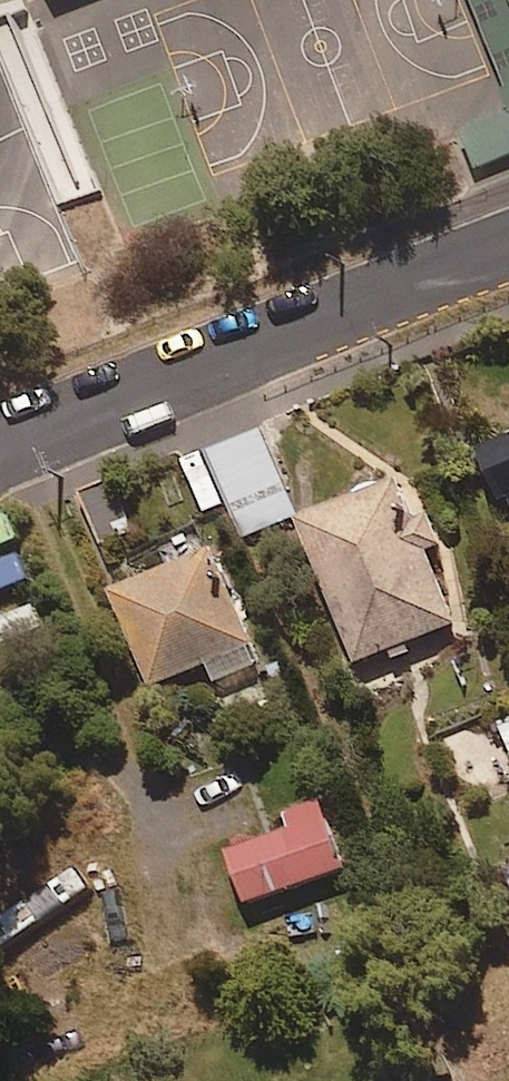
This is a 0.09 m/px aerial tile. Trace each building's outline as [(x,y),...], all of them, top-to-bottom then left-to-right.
[(508,81),(508,0),(478,0),(508,81)] [(246,536),(298,514),(263,430),(211,451),(246,536)] [(481,445),(497,485),(508,480),(508,434),(481,445)] [(364,659),(461,620),(432,549),(447,542),(435,512),(420,519),(402,475),(306,513),(364,659)] [(135,531),(116,476),(79,489),(98,544),(135,531)] [(214,682),(262,662),(254,644),(258,642),(218,545),(114,589),(154,686),(207,664),(214,682)] [(249,901),(349,866),(326,801),(290,814),(295,829),(232,852),(249,901)]
